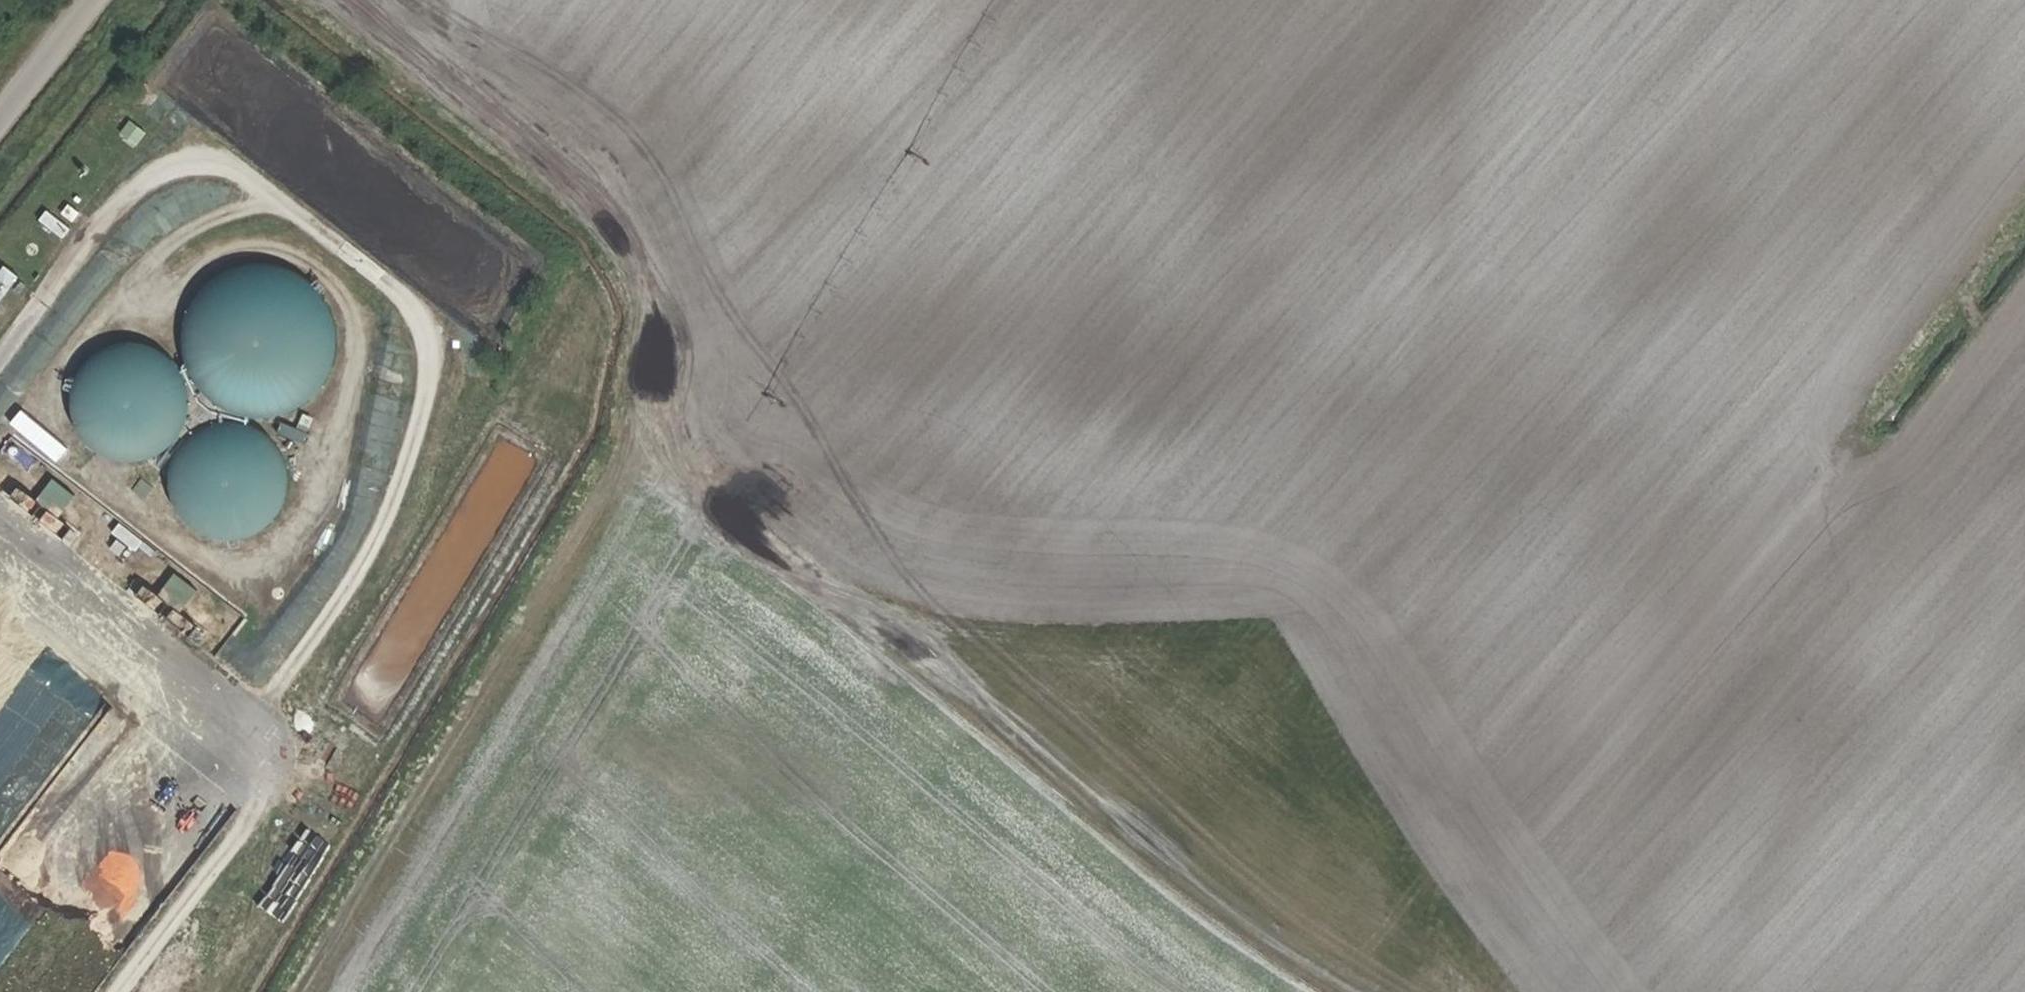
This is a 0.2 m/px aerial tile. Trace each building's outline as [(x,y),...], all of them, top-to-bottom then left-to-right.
[(136,147),(146,132),(129,120),(118,135),(136,147)] [(44,211),(38,223),(63,237),(70,225),(44,211)] [(226,276),(282,278),(283,235),(227,233),(226,276)] [(193,289),(225,419),(337,392),(305,262),(193,289)] [(16,273),(0,263),(0,300),(16,273)] [(163,459),(172,362),(86,354),(77,451),(163,459)] [(195,442),(187,532),(269,539),(277,449),(195,442)]
